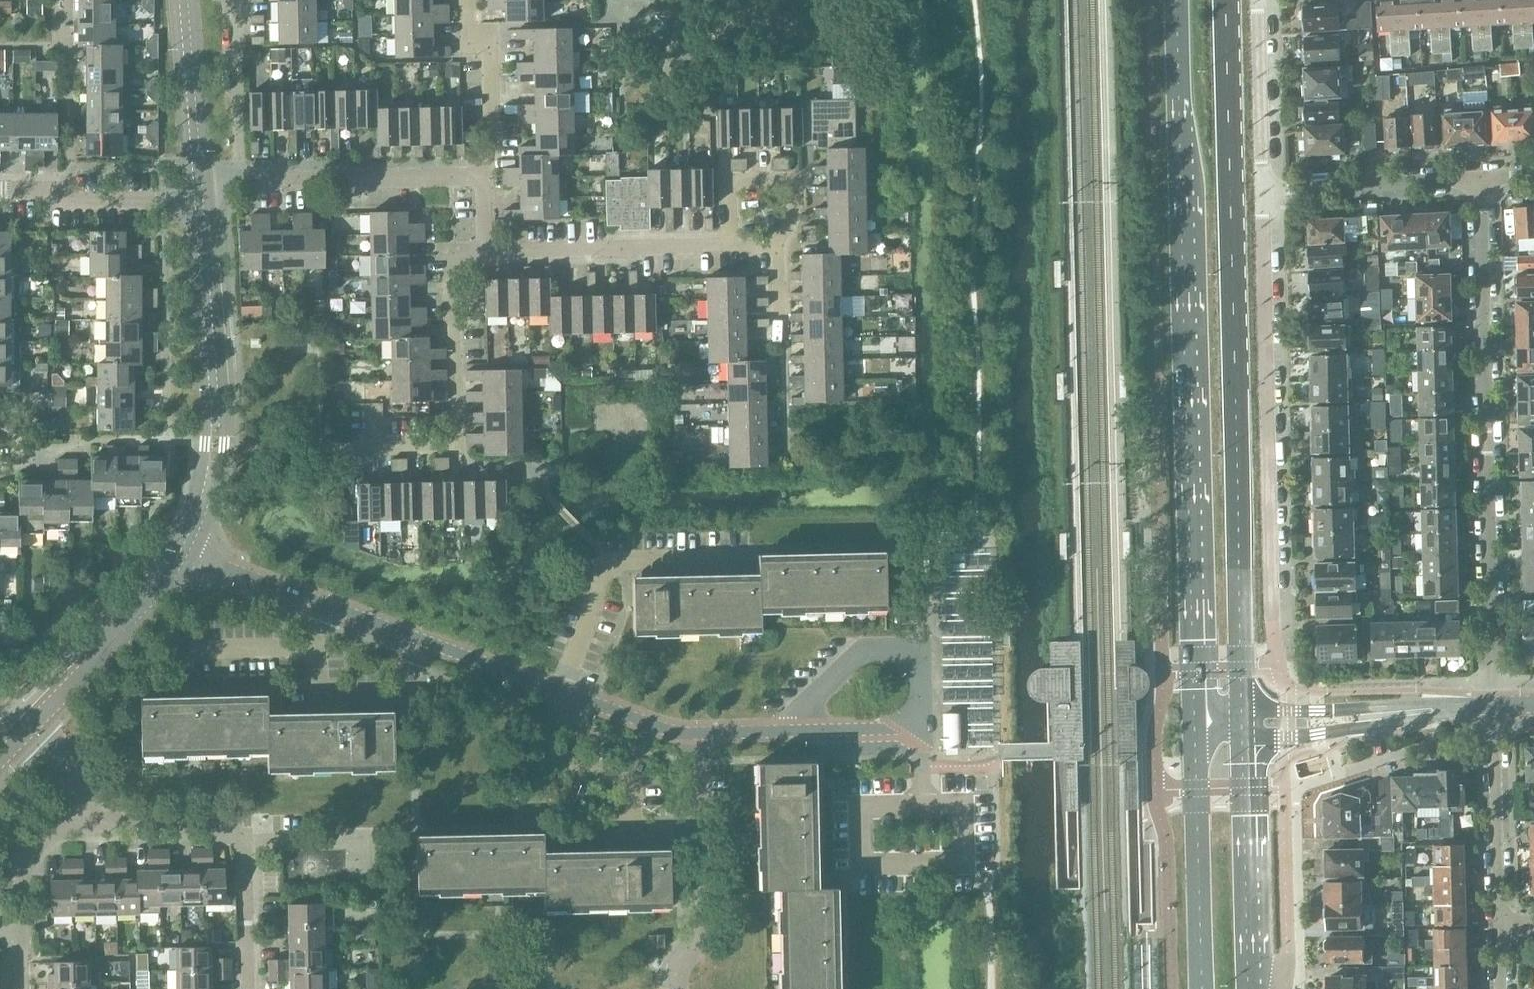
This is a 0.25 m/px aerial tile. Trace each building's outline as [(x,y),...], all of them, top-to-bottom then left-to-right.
[(394,15),(448,14),(448,4),(431,5),(431,0),(394,0),(394,15)] [(488,0),(488,10),(505,9),(505,22),(542,21),(542,0),(507,0),(488,0)] [(1392,55),(1401,54),(1398,0),(1377,1),(1379,31),(1390,31),(1392,55)] [(1420,29),(1418,0),(1399,0),(1398,0),(1401,54),(1411,54),(1410,29),(1420,29)] [(1442,53),(1439,0),(1418,0),(1420,29),(1431,28),(1433,53),(1442,53)] [(1442,53),(1443,53),(1444,65),(1453,64),(1451,27),(1461,26),(1460,0),(1439,0),(1442,53)] [(1461,26),(1472,26),(1475,64),(1485,63),(1484,50),(1480,0),(1460,0),(1461,26)] [(1484,50),(1493,49),(1492,24),(1503,24),(1501,0),(1480,0),(1484,50)] [(1503,24),(1513,23),(1515,49),(1524,48),(1524,33),(1522,0),(1501,0),(1503,24)] [(1524,33),(1524,48),(1525,58),(1533,57),(1533,44),(1533,22),(1533,0),(1522,0),(1524,33)] [(27,13),(27,14),(41,14),(41,1),(27,1),(27,13)] [(277,1),(278,22),(315,22),(315,1),(277,1)] [(10,12),(10,2),(0,2),(0,9),(0,12),(10,12)] [(73,24),(78,24),(114,24),(114,2),(78,2),(78,16),(75,19),(75,23),(73,23),(73,24)] [(154,2),(142,2),(142,7),(149,14),(154,14),(154,2)] [(1372,28),(1371,2),(1357,3),(1358,29),(1372,28)] [(1305,22),(1305,32),(1340,30),(1339,4),(1303,6),(1304,8),(1302,10),(1302,20),(1305,22)] [(394,15),(394,36),(432,35),(432,23),(448,23),(448,14),(394,15)] [(251,15),(251,23),(263,23),(263,15),(251,15)] [(371,17),(357,17),(358,37),(369,37),(371,37),(371,17)] [(315,22),(278,22),(278,44),(316,43),(315,22)] [(78,33),(78,47),(86,47),(86,46),(114,46),(114,45),(114,24),(78,24),(73,24),(73,33),(78,33)] [(533,39),(534,51),(571,50),(570,28),(516,29),(517,39),(533,39)] [(1360,44),(1361,62),(1375,61),(1373,28),(1345,30),(1346,45),(1360,44)] [(352,33),(339,33),(339,42),(352,42),(352,33)] [(146,41),(146,46),(158,46),(158,34),(153,34),(146,41)] [(432,35),(394,36),(395,57),(449,56),(449,46),(432,47),(432,35)] [(1342,62),(1340,35),(1306,37),(1306,50),(1303,51),(1304,60),(1307,61),(1307,64),(1342,62)] [(251,37),(251,45),(264,44),(263,36),(251,37)] [(369,37),(358,37),(358,46),(369,54),(369,37)] [(81,67),(86,67),(122,67),(122,45),(114,45),(114,46),(86,46),(86,47),(86,60),(83,63),(83,67),(81,67)] [(158,46),(146,46),(146,51),(153,58),(158,58),(158,46)] [(291,48),(270,49),(270,59),(277,59),(277,56),(291,56),(291,48)] [(517,63),(517,72),(571,71),(571,50),(534,51),(534,62),(517,63)] [(29,61),(29,51),(14,51),(14,61),(29,61)] [(1401,59),(1393,59),(1394,69),(1402,69),(1401,59)] [(35,71),(57,71),(57,61),(35,61),(35,71)] [(1375,61),(1361,62),(1361,71),(1376,70),(1375,61)] [(459,62),(445,62),(445,77),(460,77),(459,62)] [(1520,62),(1510,63),(1512,76),(1521,75),(1520,62)] [(1510,63),(1500,64),(1501,77),(1512,76),(1510,63)] [(1484,65),(1472,66),(1473,78),(1485,77),(1484,65)] [(1306,98),(1306,100),(1342,99),(1341,81),(1353,80),(1352,66),(1305,69),(1306,85),(1303,85),(1303,98),(1306,98)] [(122,67),(86,67),(81,67),(81,68),(83,68),(83,72),(86,75),(86,89),(122,89),(122,67)] [(1462,79),(1461,67),(1448,68),(1449,80),(1462,79)] [(534,81),(534,93),(572,92),(571,71),(517,72),(517,81),(534,81)] [(1408,73),(1409,85),(1435,83),(1435,71),(1408,73)] [(1375,76),(1375,100),(1390,100),(1390,76),(1375,76)] [(146,84),(146,90),(158,90),(158,77),(153,77),(146,84)] [(81,111),(86,111),(122,111),(122,89),(86,89),(86,103),(83,106),(83,111),(81,111)] [(158,90),(146,90),(146,94),(153,101),(158,101),(158,90)] [(338,128),(355,128),(354,90),(333,91),(334,128),(330,128),(330,140),(338,140),(338,128)] [(355,128),(376,127),(376,109),(376,90),(354,90),(355,128)] [(313,129),(312,91),(291,92),(292,129),(288,129),(288,141),(296,141),(296,129),(313,129)] [(334,128),(333,91),(312,91),(313,129),(330,128),(334,128)] [(271,130),(270,92),(249,93),(250,130),(271,130)] [(292,129),(291,92),(270,92),(271,130),(288,129),(292,129)] [(518,105),(518,114),(572,113),(572,92),(534,93),(535,104),(518,105)] [(612,92),(603,93),(604,112),(612,112),(612,92)] [(824,149),(826,149),(855,148),(855,136),(843,136),(842,99),(799,100),(799,108),(800,108),(801,145),(823,145),(824,149)] [(1339,123),(1338,99),(1305,101),(1305,111),(1304,113),(1304,116),(1306,118),(1306,125),(1339,123)] [(1514,109),(1516,141),(1526,141),(1528,142),(1533,142),(1533,141),(1533,108),(1532,108),(1532,105),(1525,106),(1525,109),(1514,109)] [(419,145),(422,145),(435,144),(435,156),(443,156),(443,144),(440,144),(439,107),(418,108),(419,145)] [(440,144),(443,144),(456,144),(456,156),(464,156),(464,144),(461,144),(460,107),(439,107),(440,144)] [(1516,141),(1514,109),(1502,110),(1502,107),(1495,108),(1495,111),(1491,111),(1493,143),(1496,143),(1499,144),(1503,144),(1506,142),(1516,141)] [(376,127),(376,145),(376,146),(380,146),(393,145),(393,157),(401,157),(401,145),(398,145),(397,108),(376,109),(376,127)] [(398,145),(401,145),(414,145),(414,157),(422,157),(422,145),(419,145),(418,108),(397,108),(398,145)] [(759,146),(780,146),(779,108),(758,109),(759,146)] [(780,146),(801,145),(800,108),(799,108),(779,108),(780,146)] [(716,147),(738,147),(737,109),(716,110),(716,147)] [(738,147),(759,146),(758,109),(737,109),(738,147)] [(1476,112),(1465,113),(1467,144),(1477,144),(1479,145),(1484,145),(1486,143),(1489,143),(1487,111),(1483,111),(1483,109),(1476,109),(1476,112)] [(1467,144),(1465,113),(1453,113),(1453,110),(1446,111),(1446,114),(1442,114),(1444,146),(1447,146),(1449,147),(1454,147),(1456,145),(1467,144)] [(122,111),(86,111),(81,111),(83,111),(83,116),(86,119),(86,133),(122,133),(122,111)] [(535,123),(535,134),(573,134),(572,113),(518,114),(518,123),(535,123)] [(1414,147),(1424,146),(1426,149),(1434,148),(1436,145),(1439,145),(1436,113),(1412,115),(1414,147)] [(12,149),(12,114),(0,114),(0,165),(0,149),(12,149)] [(25,165),(34,165),(34,114),(12,114),(12,149),(25,149),(25,165)] [(34,114),(34,165),(44,165),(44,149),(57,149),(57,114),(34,114)] [(1374,115),(1362,115),(1363,125),(1374,124),(1374,115)] [(1386,148),(1388,148),(1391,151),(1399,151),(1400,148),(1410,147),(1408,117),(1384,119),(1386,148)] [(146,128),(146,133),(158,133),(158,121),(153,121),(146,128)] [(1362,125),(1363,153),(1377,152),(1375,124),(1374,124),(1363,125),(1362,125)] [(1344,151),(1342,126),(1306,128),(1307,140),(1304,140),(1305,150),(1308,150),(1308,154),(1331,152),(1331,155),(1341,155),(1340,152),(1344,151)] [(477,141),(476,131),(462,131),(463,141),(477,141)] [(81,156),(86,156),(122,156),(122,133),(86,133),(86,147),(83,150),(83,154),(81,154),(81,156)] [(158,133),(146,133),(146,138),(153,145),(158,145),(158,133)] [(519,146),(519,156),(556,155),(556,156),(573,155),(573,134),(535,134),(535,146),(519,146)] [(338,152),(338,140),(330,140),(330,152),(338,152)] [(296,153),(296,141),(288,141),(288,153),(296,153)] [(258,154),(258,142),(250,142),(250,154),(258,154)] [(376,146),(376,145),(372,145),(372,158),(380,158),(380,146),(376,146)] [(815,175),(827,174),(827,171),(864,170),(864,149),(855,148),(826,149),(827,166),(815,167),(815,175)] [(503,168),(503,177),(557,176),(556,156),(556,155),(519,156),(519,168),(503,168)] [(788,158),(780,158),(780,170),(788,170),(788,158)] [(746,159),(738,159),(738,171),(746,171),(746,159)] [(669,207),(672,207),(690,206),(689,169),(668,170),(669,207)] [(689,169),(690,206),(712,206),(711,169),(689,169)] [(648,207),(649,207),(664,207),(669,207),(668,170),(647,170),(647,179),(648,179),(648,207)] [(815,196),(827,196),(827,192),(865,191),(864,170),(827,171),(827,174),(827,188),(815,188),(815,196)] [(520,186),(520,198),(557,197),(557,176),(503,177),(503,187),(520,186)] [(649,229),(649,207),(648,207),(648,179),(647,179),(605,180),(606,226),(629,225),(629,230),(649,229)] [(816,217),(828,216),(828,213),(865,212),(865,191),(827,192),(827,196),(828,208),(816,209),(816,217)] [(557,197),(520,198),(520,209),(504,210),(504,220),(558,219),(557,197)] [(1515,207),(1517,239),(1533,238),(1533,206),(1515,207)] [(664,207),(665,219),(673,219),(672,207),(669,207),(664,207)] [(369,212),(370,234),(424,232),(424,223),(407,223),(406,211),(369,212)] [(828,216),(828,234),(865,233),(865,212),(828,213),(828,216)] [(1427,215),(1429,248),(1437,247),(1438,253),(1451,253),(1451,246),(1452,246),(1450,213),(1447,214),(1445,212),(1439,212),(1437,214),(1427,215)] [(293,231),(281,231),(282,268),(303,268),(302,213),(292,214),(293,231)] [(311,213),(302,213),(303,268),(324,267),(323,230),(311,230),(311,213)] [(1407,249),(1429,248),(1427,215),(1425,215),(1423,213),(1416,214),(1414,216),(1405,216),(1407,249)] [(261,269),(260,214),(250,215),(251,231),(238,232),(239,269),(261,269)] [(269,214),(260,214),(261,269),(282,268),(281,231),(269,231),(269,214)] [(1384,250),(1407,249),(1405,216),(1395,217),(1393,215),(1387,215),(1385,217),(1382,217),(1384,250)] [(1380,240),(1378,216),(1364,217),(1366,241),(1380,240)] [(1362,232),(1361,217),(1309,220),(1310,231),(1306,233),(1306,241),(1310,243),(1310,244),(1343,242),(1345,242),(1344,230),(1348,230),(1351,233),(1362,232)] [(673,219),(665,219),(665,231),(673,231),(673,219)] [(704,219),(704,231),(712,230),(712,219),(704,219)] [(9,254),(9,231),(0,231),(0,254),(9,254)] [(89,231),(89,254),(141,254),(141,244),(125,245),(125,231),(89,231)] [(370,234),(370,255),(408,254),(407,242),(424,242),(424,232),(370,234)] [(816,233),(804,233),(804,243),(816,242),(816,233)] [(828,234),(829,254),(829,255),(839,255),(866,255),(865,233),(828,234)] [(1310,258),(1310,268),(1344,266),(1343,242),(1309,245),(1309,247),(1307,249),(1308,256),(1310,258)] [(9,276),(9,254),(0,254),(0,276),(9,276)] [(89,277),(105,277),(105,275),(125,276),(125,275),(125,263),(141,263),(141,254),(89,254),(89,277)] [(370,255),(371,276),(425,274),(425,265),(408,265),(408,254),(370,255)] [(790,280),(802,280),(802,276),(839,276),(839,255),(829,255),(829,254),(801,255),(802,272),(790,272),(790,280)] [(1370,256),(1370,266),(1379,265),(1378,255),(1370,256)] [(1505,269),(1533,268),(1533,255),(1505,256),(1505,269)] [(1408,275),(1407,262),(1398,263),(1399,276),(1408,275)] [(1418,262),(1407,262),(1408,275),(1412,275),(1412,271),(1418,271),(1418,262)] [(1366,267),(1367,291),(1380,290),(1379,265),(1370,266),(1370,267),(1366,267)] [(528,316),(548,315),(549,315),(548,297),(549,297),(549,278),(545,278),(532,278),(531,266),(523,267),(524,279),(527,278),(528,316)] [(545,278),(549,278),(553,278),(552,266),(544,266),(545,278)] [(507,316),(528,316),(527,278),(524,279),(511,279),(510,267),(502,267),(503,279),(506,279),(507,316)] [(1311,286),(1312,296),(1346,293),(1344,270),(1310,273),(1307,274),(1308,286),(1311,286)] [(629,283),(637,283),(636,271),(628,271),(629,283)] [(587,272),(587,284),(595,283),(595,272),(587,272)] [(371,276),(371,297),(409,296),(408,284),(425,284),(425,274),(371,276)] [(1417,275),(1418,298),(1451,297),(1450,287),(1452,285),(1452,279),(1450,277),(1450,274),(1417,275)] [(1518,299),(1533,298),(1533,274),(1517,275),(1518,285),(1516,287),(1516,293),(1518,295),(1518,299)] [(105,275),(105,277),(105,297),(157,297),(157,288),(141,288),(141,275),(125,275),(125,276),(105,275)] [(9,298),(20,298),(20,276),(9,276),(0,276),(0,298),(9,298)] [(485,317),(507,316),(506,279),(503,279),(485,279),(485,276),(472,276),(473,284),(485,284),(485,317)] [(790,301),(802,301),(802,297),(839,297),(839,276),(802,276),(802,280),(802,293),(790,293),(790,301)] [(706,278),(707,300),(744,299),(743,277),(706,278)] [(755,277),(756,285),(768,285),(767,277),(755,277)] [(587,284),(587,296),(590,296),(591,333),(612,332),(611,295),(595,296),(595,283),(587,284)] [(632,295),(633,332),(655,331),(654,294),(637,295),(637,283),(629,283),(629,295),(632,295)] [(1393,289),(1380,290),(1380,299),(1393,299),(1393,289)] [(1380,290),(1367,291),(1368,319),(1381,318),(1380,309),(1381,309),(1380,299),(1380,290)] [(611,295),(612,332),(633,332),(632,295),(629,295),(611,295)] [(371,297),(372,318),(426,316),(426,307),(409,307),(409,296),(371,297)] [(549,315),(548,315),(549,334),(570,333),(569,296),(549,297),(548,297),(549,315)] [(590,296),(587,296),(569,296),(570,333),(591,333),(590,296)] [(105,297),(105,320),(141,320),(141,307),(157,307),(157,297),(105,297)] [(791,322),(803,322),(803,318),(840,318),(839,297),(802,297),(802,301),(803,314),(791,314),(791,322)] [(1311,313),(1312,323),(1346,321),(1344,297),(1310,300),(1310,302),(1308,304),(1309,311),(1311,313)] [(1451,297),(1418,298),(1418,321),(1451,320),(1451,317),(1453,315),(1453,309),(1451,307),(1451,297)] [(9,319),(9,298),(0,298),(0,319),(9,319)] [(756,299),(756,307),(768,306),(768,298),(756,299)] [(707,300),(707,321),(744,320),(744,299),(707,300)] [(1394,309),(1393,299),(1380,299),(1381,309),(1394,309)] [(324,302),(314,302),(314,314),(325,314),(324,302)] [(1518,326),(1533,325),(1533,303),(1518,303),(1518,307),(1516,309),(1516,314),(1518,316),(1518,326)] [(64,308),(55,308),(55,320),(64,320),(64,308)] [(372,339),(391,339),(391,338),(410,338),(410,337),(409,326),(426,326),(426,316),(372,318),(372,339)] [(791,343),(803,343),(803,339),(840,339),(840,318),(803,318),(803,322),(803,335),(791,335),(791,343)] [(20,341),(20,319),(9,319),(0,319),(0,341),(20,341)] [(757,320),(757,328),(769,327),(769,319),(757,320)] [(105,320),(105,342),(157,342),(157,332),(141,332),(141,320),(105,320)] [(707,321),(708,342),(745,341),(744,320),(707,321)] [(65,321),(55,321),(55,335),(60,335),(65,335),(65,321)] [(1519,348),(1533,348),(1533,325),(1518,326),(1519,336),(1517,338),(1517,344),(1519,345),(1519,348)] [(1351,336),(1351,326),(1311,327),(1312,337),(1309,338),(1310,349),(1312,348),(1312,351),(1346,350),(1346,336),(1351,336)] [(1419,327),(1420,349),(1451,349),(1451,340),(1453,340),(1453,329),(1451,329),(1451,327),(1419,327)] [(391,338),(391,339),(391,359),(429,358),(429,359),(445,358),(445,349),(428,349),(428,337),(410,337),(410,338),(391,338)] [(1389,337),(1389,351),(1399,351),(1399,337),(1389,337)] [(792,364),(804,364),(804,360),(841,360),(840,339),(803,339),(803,343),(804,356),(792,356),(792,364)] [(9,363),(20,363),(20,341),(0,341),(0,363),(9,363)] [(345,341),(331,341),(331,354),(342,354),(345,350),(345,341)] [(708,363),(727,362),(745,362),(745,361),(745,341),(708,342),(708,363)] [(105,342),(105,362),(105,364),(138,364),(138,365),(141,365),(141,364),(141,351),(157,351),(157,342),(105,342)] [(1519,348),(1519,358),(1517,360),(1518,366),(1520,367),(1520,371),(1533,371),(1533,348),(1519,348)] [(1420,349),(1420,371),(1452,370),(1452,362),(1454,361),(1454,351),(1451,351),(1451,349),(1420,349)] [(660,355),(660,363),(669,363),(669,355),(660,355)] [(1312,369),(1313,379),(1352,378),(1352,368),(1347,368),(1346,355),(1312,355),(1312,358),(1310,360),(1310,367),(1312,369)] [(727,362),(727,383),(764,382),(764,379),(764,365),(776,364),(775,357),(763,357),(763,361),(745,361),(745,362),(727,362)] [(391,359),(392,380),(429,379),(429,380),(446,379),(446,370),(429,370),(429,359),(429,358),(391,359)] [(792,385),(804,385),(804,381),(841,381),(841,360),(804,360),(804,364),(804,377),(792,377),(792,385)] [(1384,361),(1373,362),(1373,376),(1385,376),(1384,361)] [(85,377),(85,385),(133,386),(133,372),(138,372),(138,365),(138,364),(105,364),(105,362),(97,362),(97,377),(85,377)] [(1395,362),(1385,362),(1385,372),(1395,372),(1395,362)] [(0,363),(0,386),(9,386),(9,363),(0,363)] [(546,368),(545,369),(545,391),(560,390),(559,384),(546,368)] [(483,380),(483,391),(520,391),(520,369),(466,371),(466,380),(483,380)] [(1420,371),(1421,393),(1452,392),(1452,390),(1455,390),(1454,379),(1452,379),(1452,370),(1420,371)] [(51,374),(51,385),(63,385),(63,381),(56,374),(51,374)] [(1521,400),(1533,400),(1533,377),(1520,377),(1520,380),(1518,382),(1518,388),(1520,390),(1521,400)] [(1352,378),(1313,379),(1313,388),(1311,391),(1311,397),(1313,399),(1313,402),(1347,401),(1347,388),(1352,388),(1352,378)] [(429,379),(392,380),(392,402),(429,401),(446,400),(446,391),(429,391),(429,380),(429,379)] [(727,383),(727,404),(765,403),(765,400),(764,387),(776,387),(776,379),(764,379),(764,382),(727,383)] [(804,381),(804,385),(804,398),(793,398),(793,406),(805,406),(805,403),(842,402),(841,381),(804,381)] [(888,383),(876,384),(876,392),(888,391),(888,383)] [(63,385),(51,385),(51,398),(56,398),(63,391),(63,385)] [(85,407),(97,407),(138,407),(138,399),(133,399),(133,386),(85,385),(85,407)] [(1397,385),(1386,385),(1386,394),(1397,394),(1397,385)] [(1382,389),(1373,389),(1373,400),(1382,400),(1382,389)] [(483,401),(483,412),(520,412),(520,391),(483,391),(466,391),(466,401),(483,401)] [(1452,392),(1421,393),(1422,415),(1453,414),(1453,412),(1455,412),(1455,401),(1453,401),(1452,392)] [(1391,395),(1392,416),(1404,416),(1403,394),(1391,395)] [(727,404),(728,425),(765,424),(765,408),(776,408),(776,400),(765,400),(765,403),(727,404)] [(1521,400),(1521,410),(1519,412),(1519,418),(1521,420),(1521,423),(1533,423),(1533,400),(1521,400)] [(1311,415),(1312,430),(1348,429),(1348,416),(1353,416),(1353,405),(1314,406),(1314,415),(1311,415)] [(138,407),(97,407),(97,430),(133,430),(133,415),(138,415),(138,407)] [(484,422),(484,433),(521,433),(520,412),(483,412),(467,412),(467,422),(484,422)] [(682,415),(674,415),(674,426),(682,425),(682,415)] [(51,418),(51,430),(63,430),(63,426),(56,418),(51,418)] [(1422,419),(1422,440),(1454,440),(1453,431),(1456,431),(1455,420),(1453,420),(1453,418),(1422,419)] [(1391,420),(1393,442),(1404,442),(1403,420),(1391,420)] [(561,424),(552,424),(552,432),(561,432),(561,424)] [(728,425),(728,446),(766,445),(765,424),(728,425)] [(674,426),(674,434),(683,433),(683,426),(682,425),(674,426)] [(1348,429),(1312,430),(1312,445),(1315,445),(1315,453),(1354,452),(1354,442),(1349,442),(1348,429)] [(1522,452),(1533,452),(1533,429),(1521,429),(1521,432),(1519,434),(1520,440),(1522,442),(1522,452)] [(484,433),(467,433),(467,443),(484,443),(484,455),(521,454),(521,433),(484,433)] [(1387,438),(1375,439),(1376,452),(1388,451),(1387,438)] [(1422,440),(1423,462),(1454,461),(1454,452),(1456,452),(1456,442),(1454,442),(1454,440),(1422,440)] [(91,456),(91,480),(91,497),(92,497),(114,497),(114,506),(141,506),(141,497),(164,497),(164,478),(174,478),(174,445),(164,445),(164,456),(148,456),(148,445),(138,445),(138,456),(125,456),(125,445),(106,445),(106,456),(91,456)] [(766,445),(728,446),(729,467),(766,467),(766,445)] [(1390,447),(1390,463),(1401,463),(1401,447),(1390,447)] [(670,450),(670,458),(679,459),(679,450),(670,450)] [(1522,452),(1522,462),(1520,464),(1520,470),(1522,472),(1523,475),(1533,475),(1533,452),(1522,452)] [(441,470),(441,457),(433,458),(433,470),(441,470)] [(448,457),(441,457),(441,470),(449,469),(448,457)] [(1315,471),(1315,481),(1355,480),(1354,470),(1349,470),(1349,457),(1315,457),(1315,460),(1312,462),(1313,469),(1315,471)] [(18,480),(18,512),(19,512),(19,521),(20,521),(20,533),(45,533),(45,530),(68,530),(68,521),(92,521),(92,497),(91,497),(91,480),(77,480),(77,458),(57,458),(57,480),(18,480)] [(399,471),(399,458),(391,459),(391,471),(399,471)] [(406,458),(399,458),(399,471),(407,471),(406,458)] [(1423,462),(1423,484),(1455,483),(1455,481),(1457,481),(1457,470),(1454,470),(1454,461),(1423,462)] [(1401,463),(1390,463),(1390,474),(1401,474),(1401,463)] [(480,481),(462,481),(463,518),(484,518),(483,481),(488,480),(487,469),(480,469),(480,481)] [(379,520),(378,483),(362,483),(362,471),(354,471),(354,484),(357,484),(358,521),(379,520)] [(504,480),(488,480),(483,481),(484,518),(505,517),(505,486),(512,486),(512,474),(503,474),(504,480)] [(1389,479),(1373,479),(1373,485),(1381,485),(1381,490),(1389,490),(1389,479)] [(1355,480),(1315,481),(1316,491),(1313,493),(1313,499),(1316,502),(1316,504),(1350,503),(1350,490),(1355,490),(1355,480)] [(462,481),(441,482),(442,519),(463,518),(462,481)] [(1524,503),(1533,503),(1533,481),(1523,481),(1523,484),(1521,486),(1521,493),(1523,495),(1524,503)] [(399,482),(378,483),(379,520),(400,520),(399,482)] [(420,482),(399,482),(400,520),(421,519),(420,482)] [(441,482),(420,482),(421,519),(442,519),(441,482)] [(1455,483),(1423,484),(1424,506),(1455,505),(1455,503),(1457,503),(1457,492),(1455,492),(1455,483)] [(1394,485),(1395,508),(1405,508),(1404,484),(1394,485)] [(20,553),(20,533),(20,521),(19,521),(19,512),(18,512),(4,512),(4,490),(0,490),(0,553),(20,553)] [(1524,525),(1533,525),(1533,503),(1524,503),(1524,506),(1521,508),(1522,514),(1524,516),(1524,525)] [(1314,518),(1314,533),(1353,532),(1353,508),(1316,509),(1317,518),(1314,518)] [(1424,510),(1425,532),(1456,531),(1456,522),(1458,522),(1458,511),(1455,511),(1455,509),(1424,510)] [(1525,547),(1533,547),(1533,525),(1524,525),(1524,527),(1522,529),(1522,536),(1524,538),(1525,547)] [(1425,532),(1425,553),(1457,553),(1456,543),(1458,543),(1458,533),(1456,533),(1456,531),(1425,532)] [(1353,532),(1314,533),(1314,548),(1318,548),(1318,557),(1354,556),(1353,532)] [(1401,537),(1390,537),(1390,553),(1401,553),(1401,537)] [(1525,569),(1533,569),(1533,547),(1525,547),(1525,556),(1523,559),(1523,565),(1525,567),(1525,569)] [(1425,553),(1426,575),(1457,574),(1457,572),(1459,572),(1459,562),(1457,562),(1457,553),(1425,553)] [(885,605),(884,557),(758,560),(758,579),(632,582),(633,635),(740,633),(740,627),(760,627),(760,608),(885,605)] [(1404,558),(1392,558),(1392,568),(1404,568),(1404,558)] [(1379,563),(1379,572),(1391,572),(1391,562),(1379,563)] [(1318,587),(1318,590),(1356,589),(1356,574),(1361,574),(1361,563),(1317,564),(1318,576),(1315,576),(1315,587),(1318,587)] [(1525,569),(1525,578),(1523,580),(1523,586),(1525,588),(1525,591),(1533,591),(1533,569),(1525,569)] [(1457,574),(1426,575),(1426,597),(1458,596),(1458,594),(1460,594),(1460,583),(1457,583),(1457,574)] [(1403,576),(1394,577),(1394,592),(1403,592),(1403,576)] [(34,579),(34,592),(42,592),(42,579),(34,579)] [(1381,587),(1382,601),(1390,596),(1390,587),(1381,587)] [(1319,617),(1343,616),(1358,616),(1357,592),(1318,593),(1318,604),(1316,604),(1316,614),(1319,614),(1319,617)] [(1390,596),(1382,601),(1382,603),(1385,602),(1386,617),(1394,617),(1393,600),(1390,600),(1390,596)] [(1526,610),(1533,610),(1533,599),(1525,599),(1526,610)] [(1437,600),(1437,612),(1460,612),(1460,600),(1437,600)] [(1358,627),(1358,616),(1343,616),(1343,627),(1319,628),(1320,643),(1317,647),(1317,654),(1320,657),(1320,660),(1358,659),(1358,641),(1364,641),(1364,634),(1369,634),(1369,641),(1372,641),(1371,627),(1358,627)] [(1524,619),(1525,652),(1533,652),(1533,619),(1524,619)] [(1438,622),(1416,623),(1417,655),(1439,654),(1438,622)] [(1461,622),(1438,622),(1439,654),(1461,654),(1461,622)] [(1394,623),(1371,624),(1371,627),(1372,641),(1372,656),(1374,656),(1394,655),(1394,623)] [(1416,623),(1394,623),(1394,655),(1417,655),(1416,623)] [(1142,674),(1136,671),(1130,671),(1131,695),(1137,695),(1142,691),(1146,686),(1145,679),(1142,674)] [(1039,693),(1045,695),(1046,695),(1053,695),(1054,741),(1073,740),(1071,672),(1044,673),(1038,675),(1035,681),(1035,687),(1039,693)] [(394,769),(393,717),(267,720),(267,700),(140,703),(141,751),(267,748),(267,767),(287,767),(287,772),(394,769)] [(940,738),(940,739),(946,738),(958,738),(958,745),(958,714),(943,715),(943,737),(940,738)] [(759,871),(765,871),(765,890),(784,890),(786,964),(786,988),(834,988),(831,888),(812,888),(809,762),(756,764),(759,871)] [(1451,769),(1440,770),(1441,806),(1440,806),(1440,814),(1449,814),(1449,806),(1465,805),(1464,766),(1451,767),(1451,769)] [(1425,773),(1416,774),(1417,807),(1440,806),(1441,806),(1440,770),(1428,770),(1425,773)] [(1402,777),(1391,777),(1392,810),(1417,810),(1417,807),(1416,774),(1404,774),(1402,777)] [(1379,801),(1371,801),(1372,816),(1380,815),(1380,826),(1375,826),(1375,837),(1393,837),(1392,810),(1391,777),(1379,781),(1379,801)] [(1325,838),(1360,838),(1359,816),(1372,816),(1371,801),(1371,796),(1370,791),(1365,787),(1359,788),(1355,791),(1354,797),(1341,794),(1325,800),(1321,805),(1321,816),(1324,816),(1324,824),(1321,828),(1321,835),(1325,836),(1325,838)] [(1393,815),(1393,837),(1393,842),(1402,842),(1401,815),(1393,815)] [(1452,817),(1440,817),(1441,837),(1450,837),(1453,837),(1452,817)] [(1425,830),(1425,838),(1435,837),(1435,830),(1425,830)] [(1375,837),(1360,838),(1360,850),(1326,851),(1327,861),(1323,864),(1323,871),(1327,873),(1327,876),(1364,875),(1363,860),(1369,860),(1369,850),(1394,850),(1393,842),(1393,837),(1375,837)] [(543,885),(543,905),(543,910),(670,907),(669,855),(543,857),(543,838),(416,841),(417,888),(543,885)] [(1434,845),(1434,864),(1464,863),(1463,858),(1465,856),(1465,850),(1463,848),(1463,845),(1434,845)] [(212,848),(201,849),(203,904),(225,903),(225,869),(213,869),(212,848)] [(169,849),(158,850),(159,905),(181,904),(180,870),(169,870),(169,849)] [(191,869),(180,870),(181,904),(203,904),(201,849),(191,849),(191,869)] [(1415,849),(1406,849),(1406,864),(1415,863),(1415,849)] [(136,871),(136,879),(137,879),(138,905),(139,905),(139,913),(160,913),(159,905),(158,850),(148,850),(148,871),(137,871),(136,871)] [(126,858),(115,859),(116,914),(139,913),(139,905),(138,905),(137,879),(136,879),(126,879),(126,858)] [(82,859),(72,860),(73,915),(95,914),(94,880),(83,880),(82,859)] [(105,879),(94,880),(95,914),(116,914),(115,859),(105,859),(105,879)] [(73,915),(72,860),(61,860),(62,880),(50,881),(51,915),(73,915)] [(1435,876),(1426,877),(1427,886),(1464,885),(1464,878),(1466,876),(1466,870),(1464,868),(1464,863),(1434,864),(1435,876)] [(1426,877),(1406,877),(1406,886),(1412,886),(1427,886),(1426,877)] [(1326,900),(1326,904),(1361,903),(1361,881),(1326,882),(1326,890),(1322,892),(1323,898),(1326,900)] [(1435,895),(1435,907),(1465,906),(1464,901),(1466,900),(1466,893),(1464,892),(1464,885),(1427,886),(1427,895),(1435,895)] [(1403,892),(1392,892),(1392,902),(1403,902),(1403,892)] [(1375,922),(1375,936),(1404,935),(1403,902),(1392,902),(1393,922),(1375,922)] [(268,916),(268,927),(323,926),(323,903),(288,904),(288,916),(268,916)] [(1361,903),(1326,904),(1326,907),(1323,909),(1323,915),(1326,917),(1327,928),(1369,927),(1369,918),(1362,918),(1361,903)] [(1465,906),(1435,907),(1436,925),(1465,925),(1465,921),(1467,919),(1467,913),(1465,912),(1465,906)] [(1404,911),(1404,925),(1414,925),(1413,911),(1404,911)] [(289,937),(289,948),(324,947),(323,926),(268,927),(268,937),(289,937)] [(1426,940),(1426,948),(1465,947),(1465,939),(1468,937),(1468,931),(1465,930),(1465,928),(1435,929),(1436,940),(1426,940)] [(220,931),(206,931),(206,942),(220,942),(220,931)] [(664,934),(649,935),(649,948),(664,948),(664,934)] [(1328,961),(1344,961),(1344,963),(1372,962),(1372,951),(1364,951),(1364,936),(1328,937),(1328,939),(1325,942),(1325,949),(1328,952),(1328,961)] [(1419,937),(1408,937),(1408,947),(1419,947),(1419,937)] [(116,942),(104,942),(104,954),(117,954),(116,942)] [(175,947),(176,970),(231,968),(231,958),(210,958),(210,946),(175,947)] [(268,959),(269,970),(324,968),(324,947),(289,948),(289,959),(268,959)] [(1436,956),(1436,966),(1466,966),(1466,964),(1468,962),(1468,956),(1466,955),(1465,947),(1426,948),(1426,956),(1436,956)] [(1408,948),(1408,958),(1419,958),(1419,948),(1408,948)] [(1389,955),(1389,965),(1405,965),(1404,955),(1389,955)] [(100,984),(100,983),(99,961),(54,962),(55,974),(48,974),(48,984),(90,983),(90,984),(100,984)] [(120,961),(120,976),(129,976),(129,961),(120,961)] [(1327,978),(1327,988),(1377,988),(1377,980),(1405,979),(1404,965),(1347,967),(1347,978),(1327,978)] [(1427,977),(1427,986),(1466,985),(1466,977),(1469,975),(1469,969),(1466,967),(1466,966),(1436,966),(1437,977),(1427,977)] [(176,988),(211,988),(210,979),(231,979),(231,968),(176,970),(176,988)] [(269,970),(269,981),(290,980),(290,988),(337,988),(336,968),(324,968),(269,970)] [(1408,973),(1409,985),(1417,985),(1417,973),(1408,973)]
